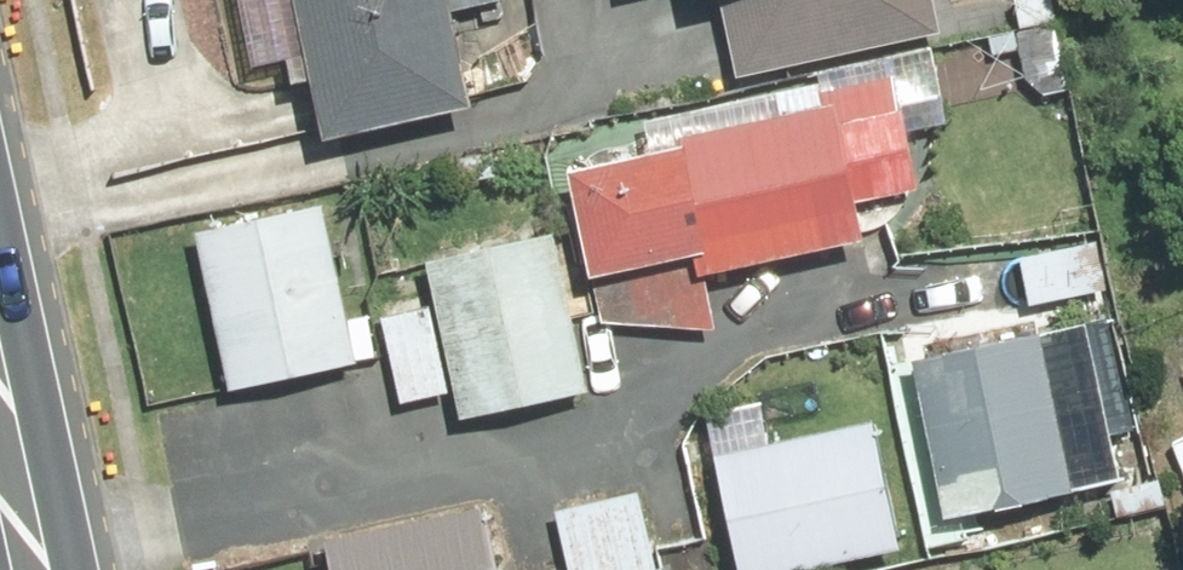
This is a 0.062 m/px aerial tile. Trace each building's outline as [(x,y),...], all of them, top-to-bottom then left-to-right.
[(320,140),(474,108),(454,12),(505,1),(505,0),(291,0),(320,140)] [(737,75),(943,32),(936,0),(721,0),(737,75)] [(649,151),(568,168),(600,319),(718,336),(704,271),(865,237),(857,199),(921,185),(896,65),(821,80),(826,105),(784,114),(779,89),(642,117),(649,151)] [(325,201),(194,230),(230,392),(361,364),(325,201)] [(555,229),(426,256),(461,419),(590,391),(555,229)] [(429,287),(377,299),(399,402),(451,391),(429,287)] [(1041,334),(914,358),(944,514),(1071,490),(1041,334)] [(715,453),(741,569),(788,569),(901,545),(873,418),(715,453)] [(558,511),(571,569),(658,569),(640,493),(558,511)] [(325,538),(332,569),(498,569),(484,505),(325,538)]
